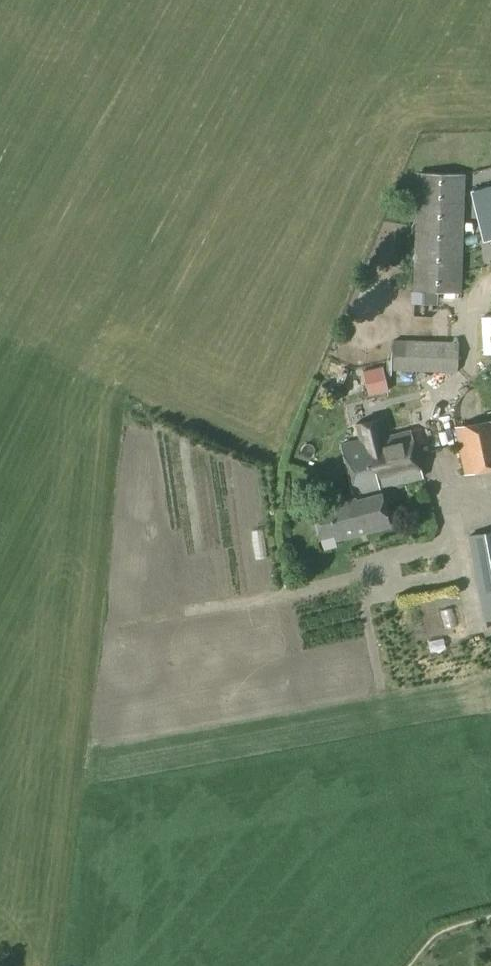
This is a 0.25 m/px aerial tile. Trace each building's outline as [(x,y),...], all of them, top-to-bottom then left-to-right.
[(460,293),(463,174),(419,173),(415,291),(460,293)] [(471,190),(483,239),(490,237),(490,185),(471,190)] [(393,369),(414,370),(457,372),(458,343),(393,340),(393,369)] [(490,445),(490,420),(456,428),(461,451),(490,445)] [(347,472),(416,454),(410,430),(382,437),(380,429),(359,434),(361,439),(341,444),(347,472)] [(461,451),(466,474),(490,469),(490,445),(461,451)] [(380,489),(422,477),(416,454),(347,472),(354,497),(312,508),(320,537),(335,533),(337,539),(357,534),(354,520),(368,516),(364,497),(363,496),(380,492),(380,489)] [(357,534),(358,534),(390,526),(381,493),(364,497),(368,516),(354,520),(357,534)] [(490,619),(490,532),(469,536),(485,620),(490,619)] [(434,653),(452,649),(449,637),(432,641),(434,653)]
